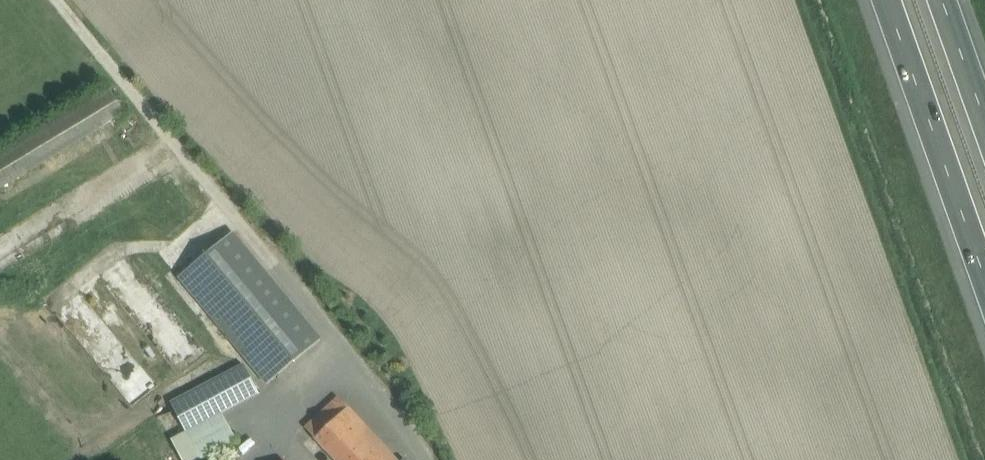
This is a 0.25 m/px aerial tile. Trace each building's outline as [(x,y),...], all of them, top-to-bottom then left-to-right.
[(124,120),(110,92),(0,148),(0,183),(124,120)] [(180,280),(268,386),(324,341),(236,234),(180,280)] [(244,365),(171,404),(186,432),(222,413),(259,393),(244,365)] [(339,397),(306,428),(336,459),(398,459),(339,397)] [(172,439),(182,459),(200,459),(186,432),(172,439)]
